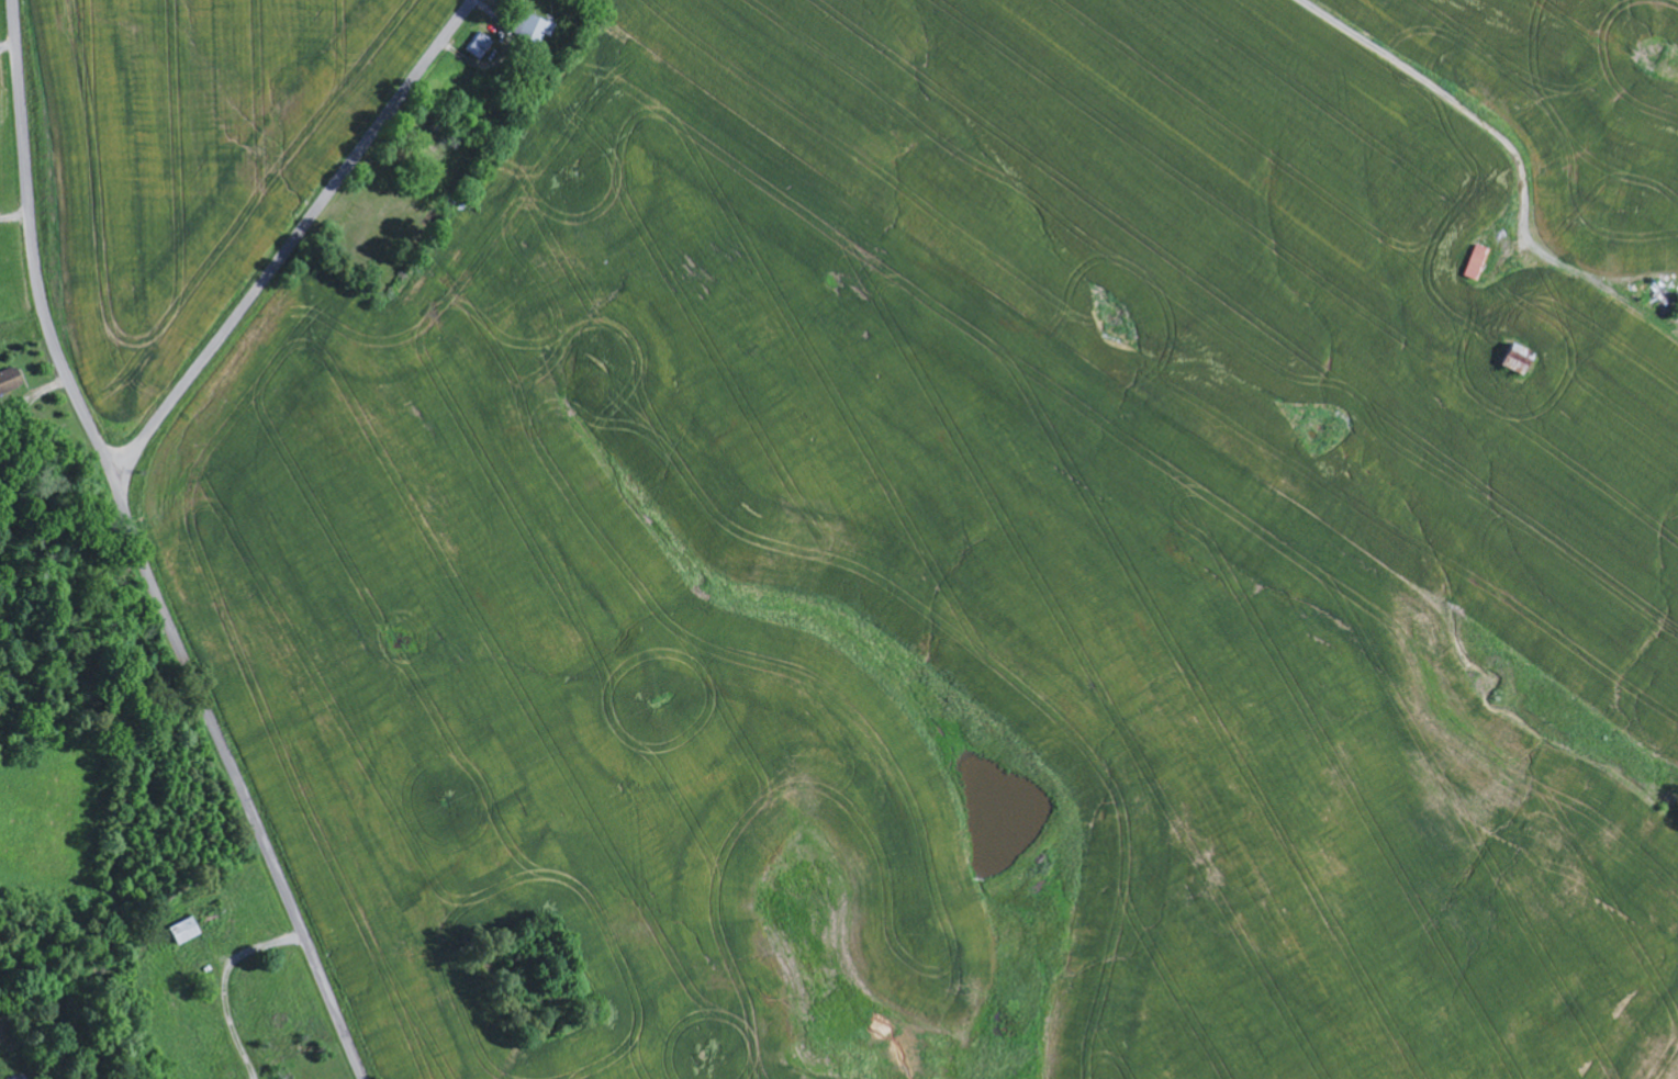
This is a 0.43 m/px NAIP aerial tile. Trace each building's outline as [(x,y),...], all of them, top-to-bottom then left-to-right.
[(549,39),(555,28),(524,13),(513,34),(537,46),(543,35),(549,39)] [(464,53),(478,63),(491,44),(477,34),(464,53)] [(1462,278),(1475,282),(1487,251),(1474,246),(1462,278)] [(1499,369),(1522,377),(1530,354),(1507,346),(1499,369)] [(22,402),(18,374),(0,376),(0,405),(22,402)] [(177,946),(199,937),(192,920),(170,929),(177,946)]
